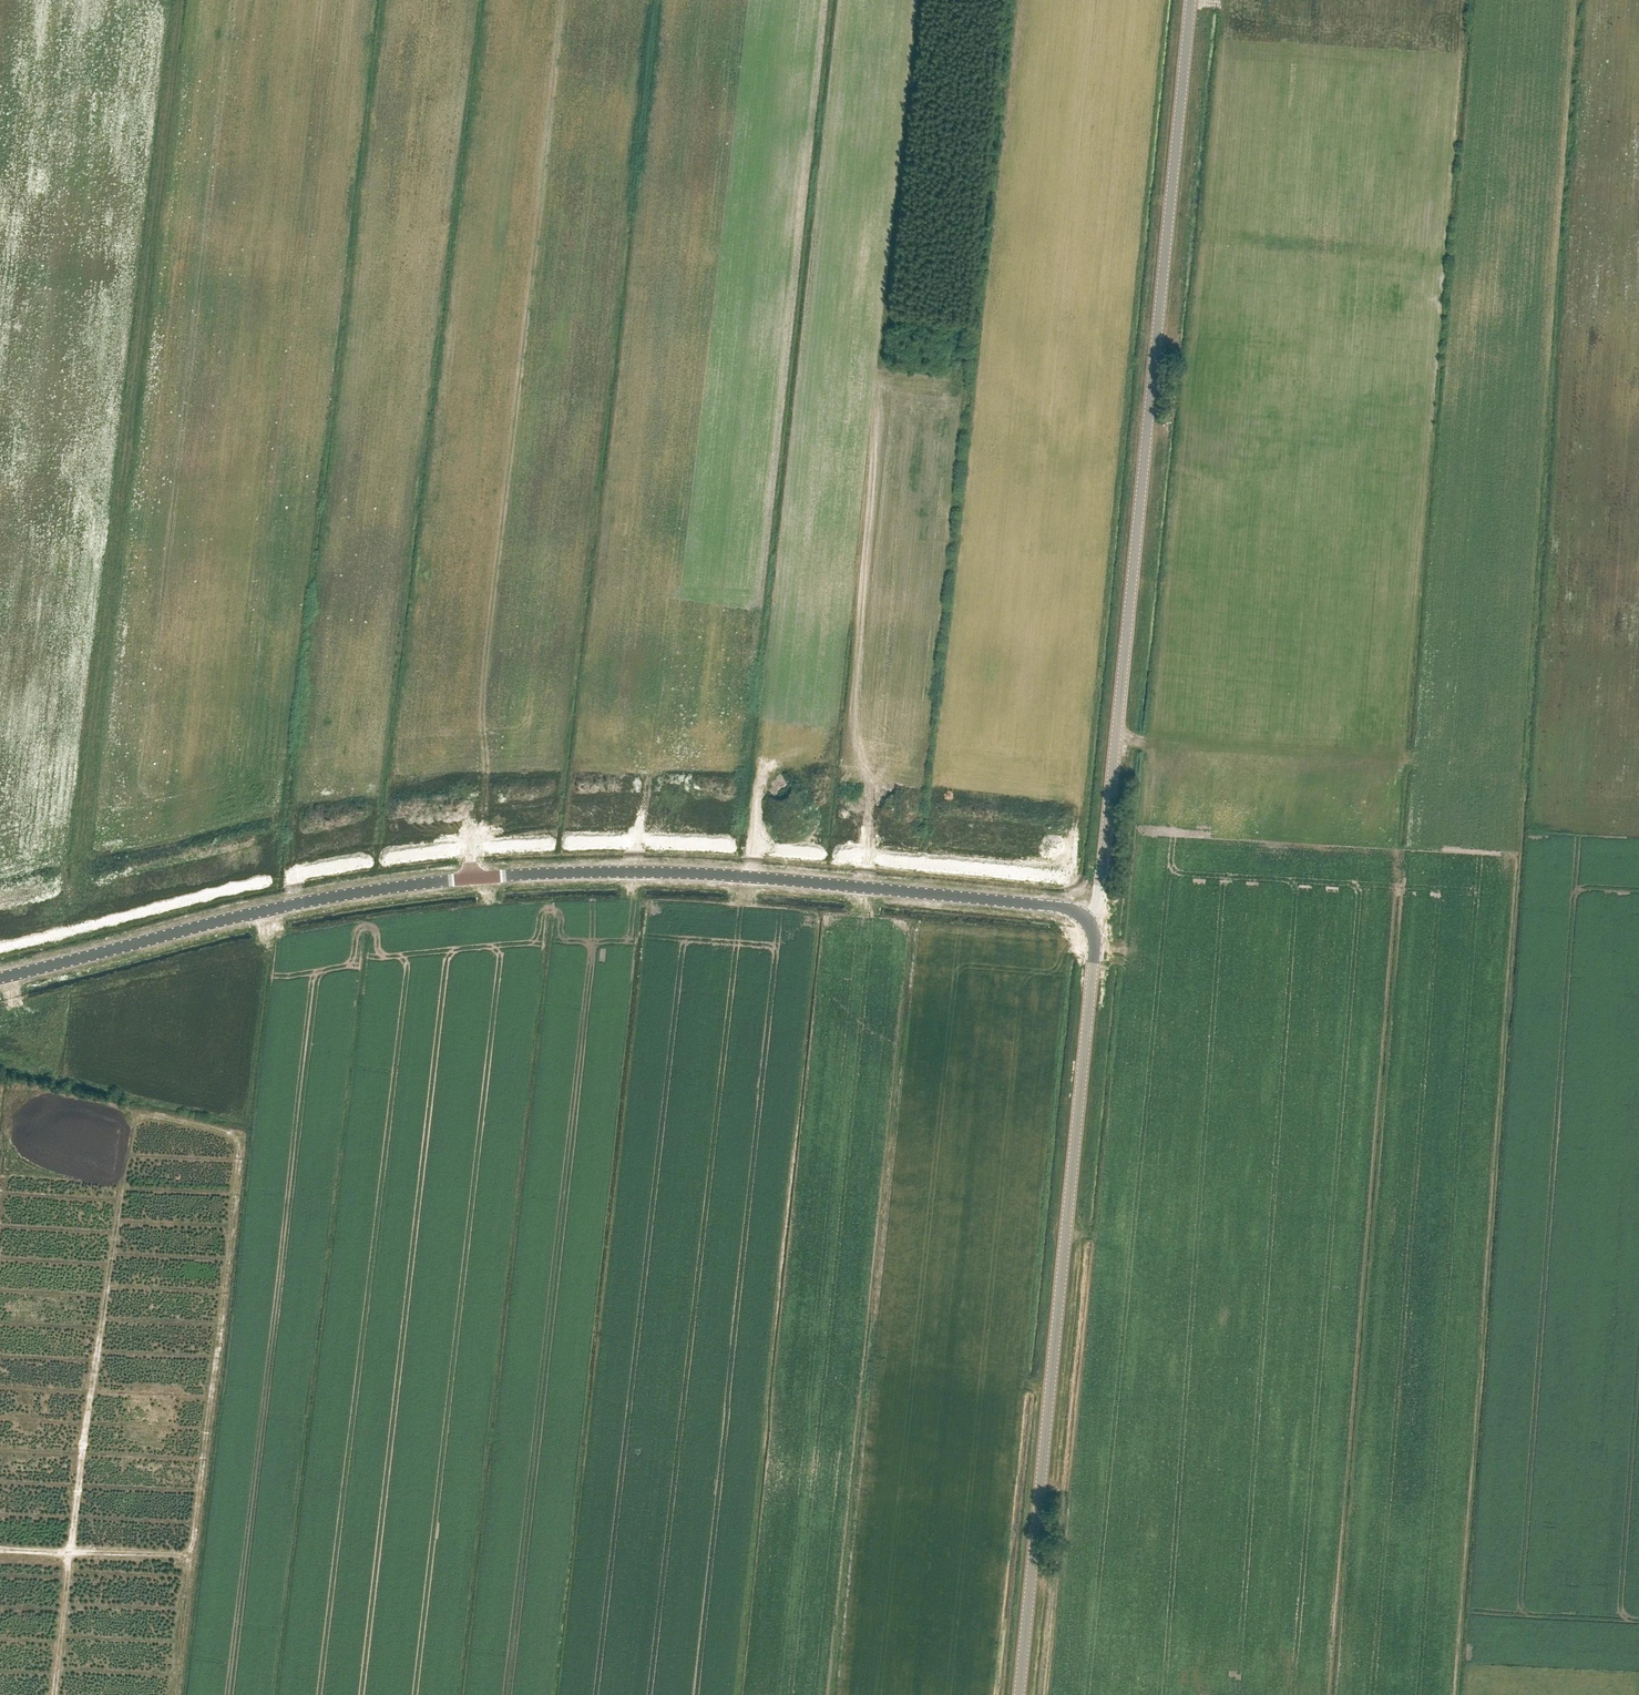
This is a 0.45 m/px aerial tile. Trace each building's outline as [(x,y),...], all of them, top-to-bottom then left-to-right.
[(959,356),(948,357),(949,369),(960,368),(959,356)]
